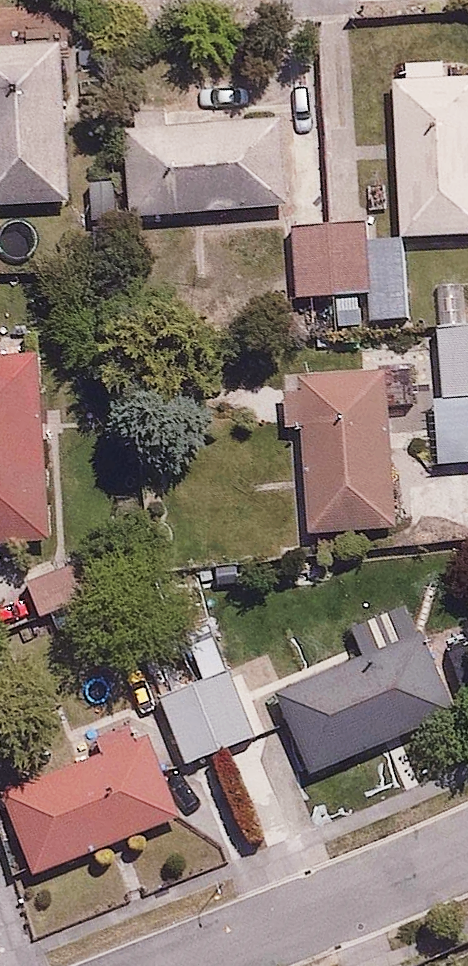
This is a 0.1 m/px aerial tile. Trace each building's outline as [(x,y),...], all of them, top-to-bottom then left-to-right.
[(0,41),(0,202),(68,200),(62,39),(0,41)] [(406,56),(407,75),(394,75),(399,227),(467,224),(467,72),(460,73),(459,54),(406,56)] [(127,119),(130,209),(284,203),(280,114),(127,119)] [(294,218),(296,287),(369,285),(369,313),(403,312),(401,232),(365,233),(365,216),(294,218)] [(426,318),(430,460),(467,459),(467,317),(426,318)] [(34,352),(0,353),(0,536),(41,535),(34,352)] [(308,530),(391,526),(385,403),(406,402),(405,365),(286,371),(288,413),(302,413),(308,530)] [(370,640),(275,686),(313,764),(452,697),(410,610),(366,632),(370,640)] [(257,729),(205,616),(177,629),(201,681),(161,699),(189,761),(257,729)] [(184,808),(139,707),(84,731),(93,749),(0,791),(38,874),(184,808)]
